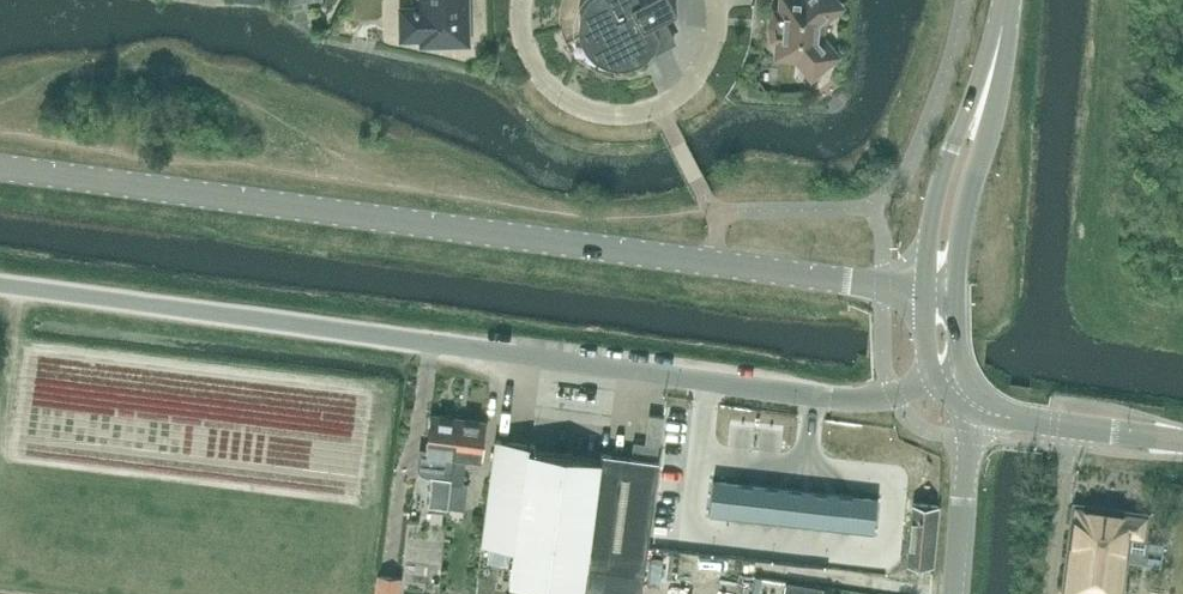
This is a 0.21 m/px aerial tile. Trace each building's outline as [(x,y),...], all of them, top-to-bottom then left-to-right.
[(467,42),(466,0),(422,0),(422,9),(402,9),(402,38),(422,38),(423,43),(467,42)] [(580,5),(578,15),(579,26),(583,36),(589,44),(597,51),(607,55),(617,57),(627,56),(637,53),(640,59),(641,58),(640,57),(666,44),(666,45),(668,44),(666,41),(674,37),(660,9),(676,1),(675,0),(582,0),(580,5)] [(835,0),(782,0),(781,13),(778,13),(775,21),(776,21),(775,30),(774,30),(776,38),(779,38),(778,55),(796,57),(801,63),(806,67),(812,68),(818,68),(823,65),(827,60),(829,54),(828,48),(825,43),(820,37),(821,21),(840,6),(835,0)] [(840,79),(831,96),(842,102),(851,86),(840,79)] [(418,449),(417,464),(417,469),(420,473),(425,475),(433,476),(435,476),(435,480),(432,480),(429,504),(447,506),(450,482),(451,482),(460,418),(430,414),(425,450),(418,449)] [(649,415),(645,442),(659,444),(663,417),(649,415)] [(450,482),(447,506),(465,508),(468,482),(464,481),(467,457),(482,459),(487,421),(460,418),(451,482),(450,482)] [(598,457),(535,449),(536,444),(498,439),(483,543),(514,548),(510,581),(582,592),(581,593),(641,593),(660,461),(598,452),(598,457)] [(732,480),(712,478),(708,512),(729,514),(732,480)] [(856,494),(853,528),(874,530),(877,497),(856,494)] [(1062,593),(1123,593),(1130,538),(1146,540),(1148,515),(1073,504),(1062,593)] [(912,505),(905,566),(916,566),(916,573),(929,573),(931,566),(935,565),(939,506),(912,505)] [(1161,531),(1161,552),(1178,553),(1179,531),(1161,531)] [(377,574),(375,593),(399,593),(402,577),(377,574)] [(825,587),(786,582),(784,593),(824,593),(825,587)] [(559,588),(539,586),(538,593),(558,593),(559,588)]
